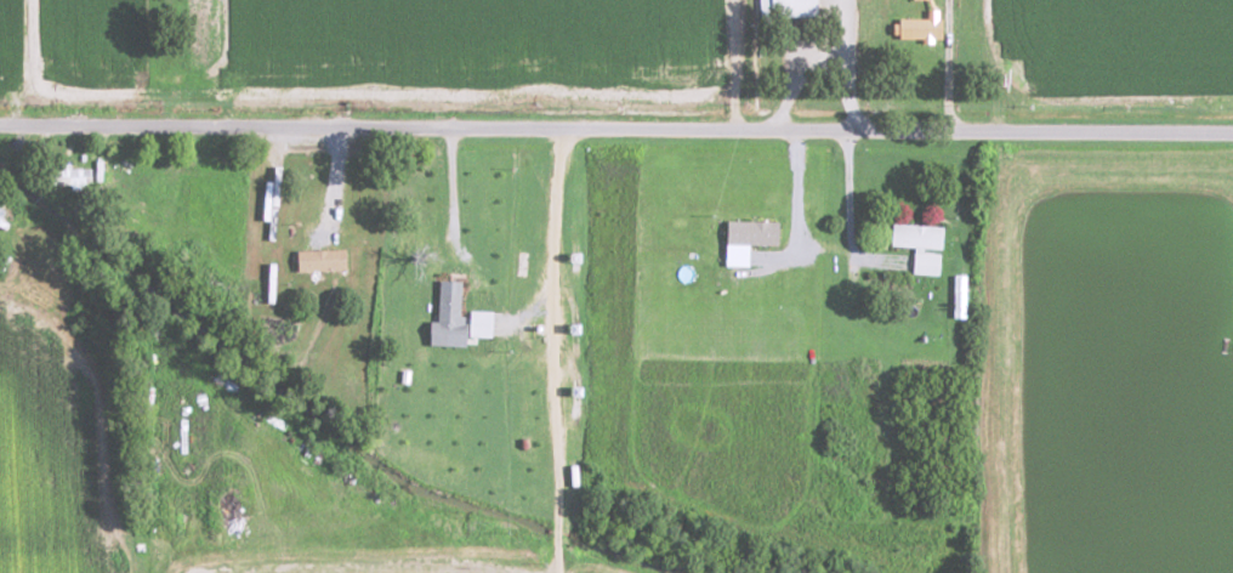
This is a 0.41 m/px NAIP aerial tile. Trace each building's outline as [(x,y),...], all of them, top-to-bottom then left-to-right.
[(761,17),(817,16),(816,0),(761,0),(761,17)] [(928,19),(895,19),(895,38),(942,38),(941,9),(928,10),(928,19)] [(59,166),(59,183),(91,184),(91,167),(59,166)] [(778,245),(779,221),(727,220),(726,266),(749,266),(750,244),(778,245)] [(945,226),(892,224),(891,245),(916,246),(914,273),(942,275),(943,253),(924,252),(924,247),(944,248),(945,226)] [(346,249),(297,250),(298,271),(346,270),(346,249)] [(954,318),(968,318),(968,275),(955,275),(954,318)] [(466,346),(467,315),(461,315),(462,281),(439,280),(438,321),(429,321),(428,345),(466,346)] [(493,311),(470,310),(469,336),(492,337),(493,311)]
